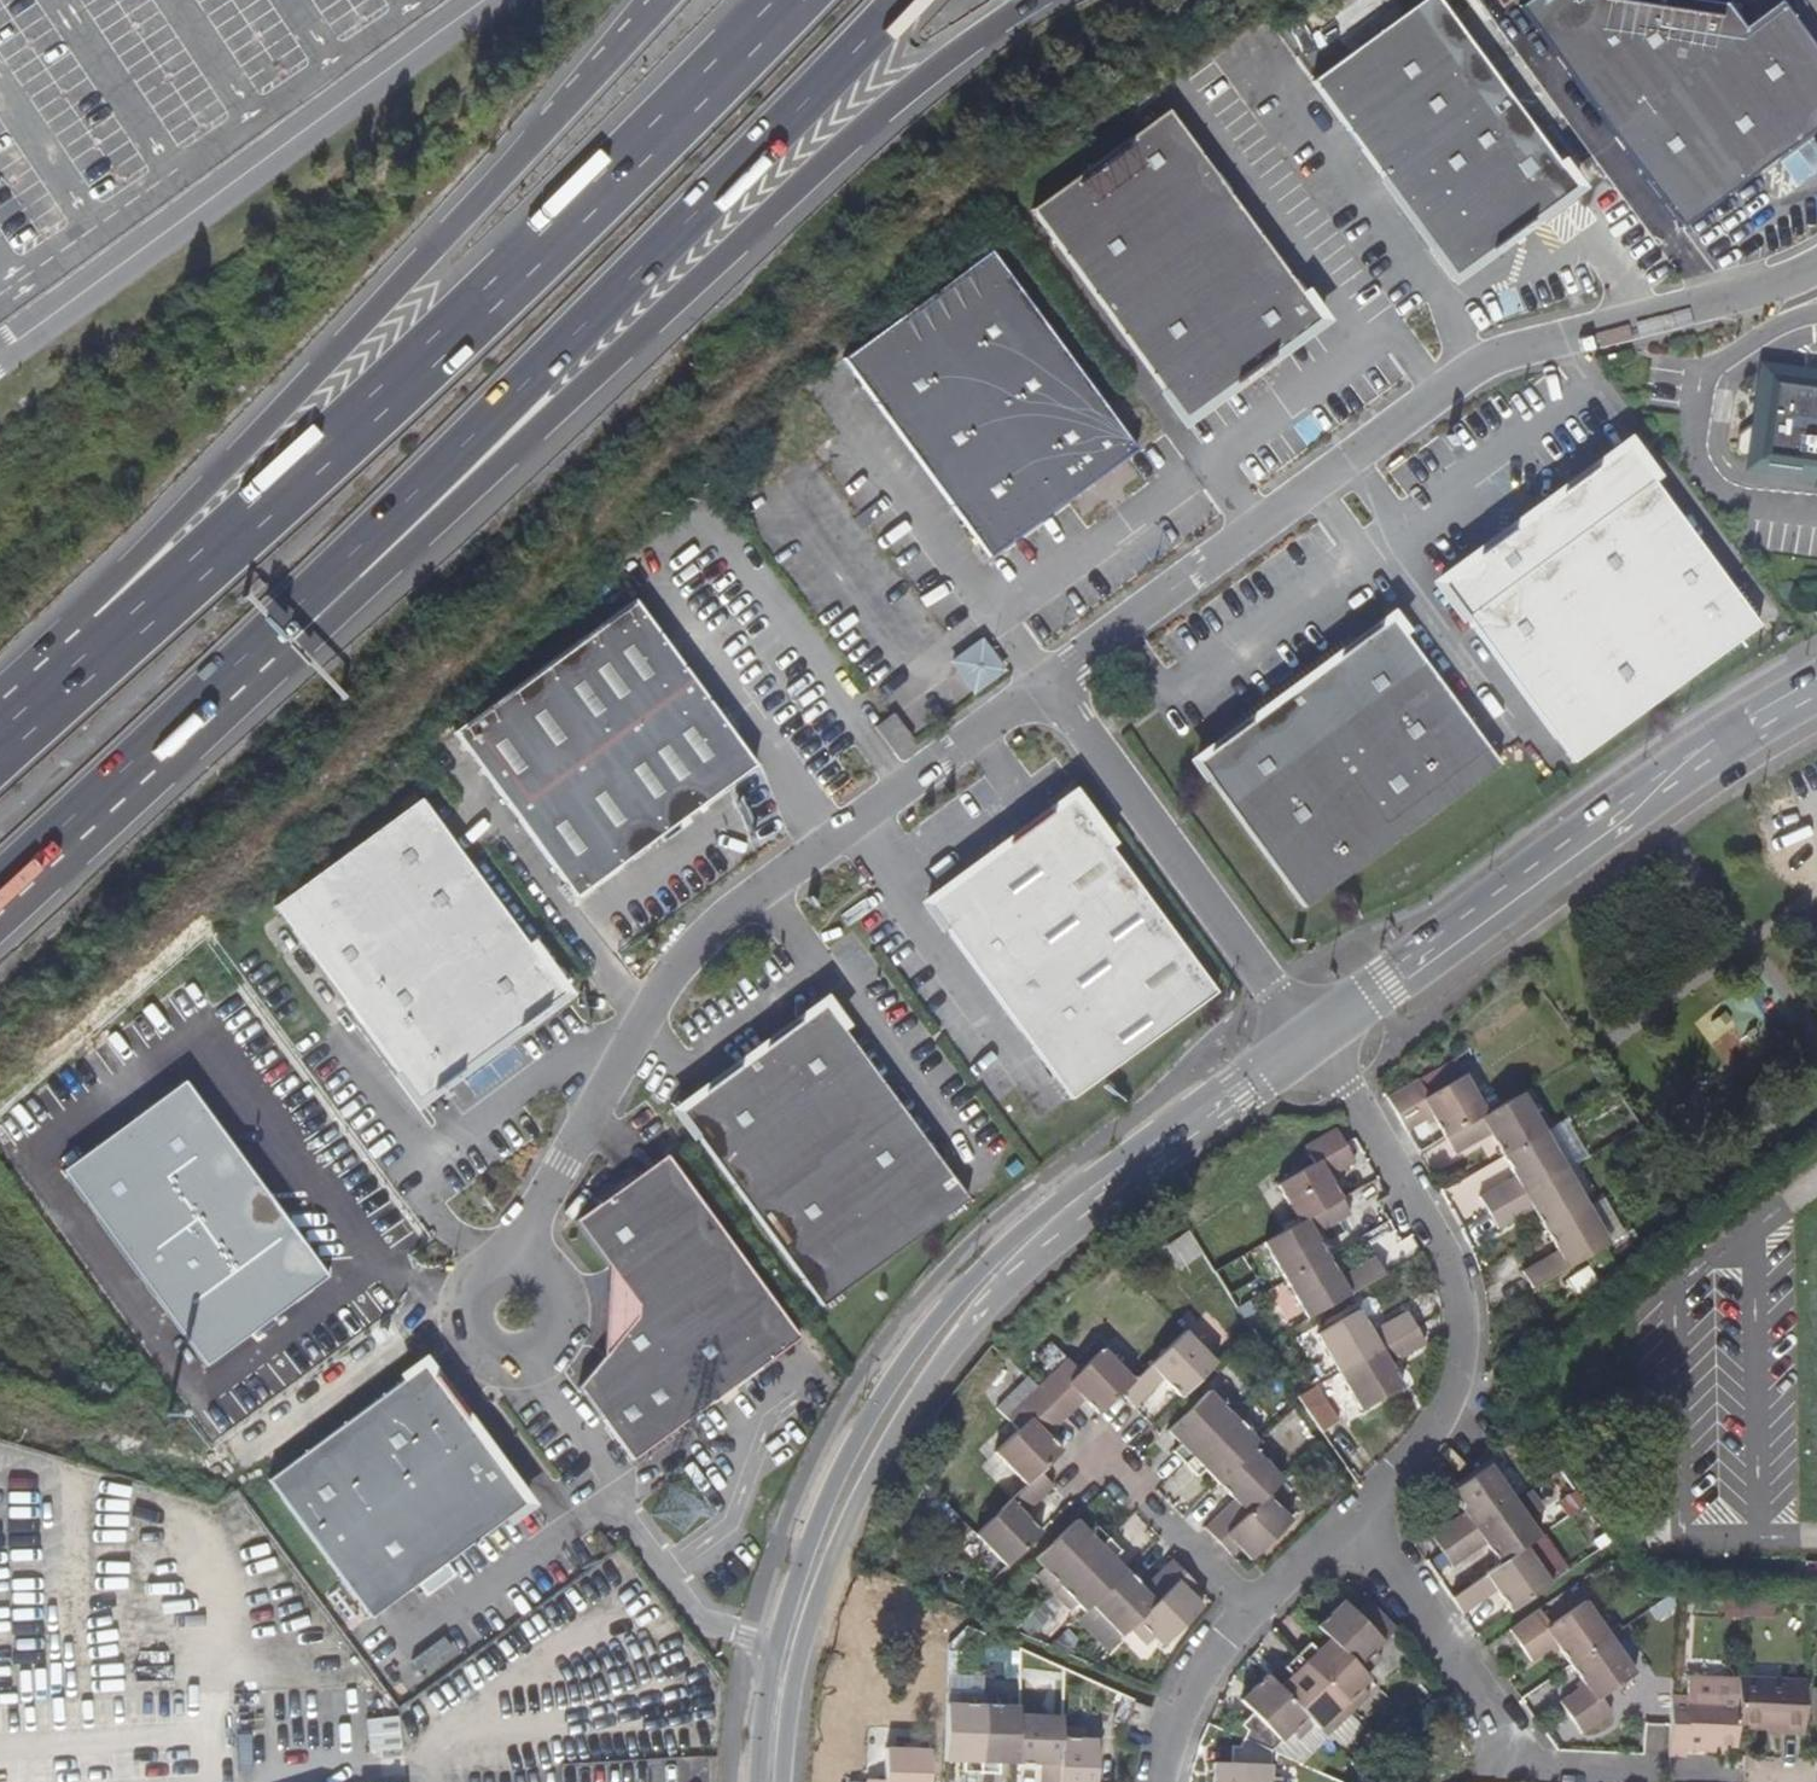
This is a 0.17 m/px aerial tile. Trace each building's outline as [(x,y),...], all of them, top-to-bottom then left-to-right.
[(1455,272),(1579,184),(1447,0),(1422,0),(1314,75),(1455,272)] [(1706,210),(1816,132),(1816,44),(1786,1),(1748,27),(1732,1),(1723,0),(1529,0),(1526,2),(1684,225),(1706,210)] [(1033,200),(1186,410),(1321,312),(1171,103),(1033,200)] [(1706,210),(1720,228),(1816,158),(1816,132),(1706,210)] [(841,351),(988,552),(1135,445),(988,243),(841,351)] [(1761,374),(1756,418),(1734,430),(1732,454),(1813,467),(1812,476),(1816,477),(1816,381),(1761,374)] [(1617,427),(1429,562),(1568,756),(1756,621),(1617,427)] [(577,887),(757,756),(636,591),(457,721),(577,887)] [(1300,903),(1495,761),(1437,681),(1391,617),(1305,678),(1256,715),(1197,759),(1270,862),(1300,903)] [(1296,667),(1248,701),(1256,715),(1305,678),(1296,667)] [(894,706),(885,713),(904,739),(914,731),(894,706)] [(892,747),(904,739),(885,713),(874,721),(892,747)] [(272,894),(417,1090),(562,982),(419,787),(272,894)] [(1212,995),(1184,956),(1069,797),(921,902),(1059,1092),(1065,1100),(1212,995)] [(818,1306),(951,1209),(966,1198),(963,1195),(822,1001),(674,1109),(818,1306)] [(302,1237),(271,1196),(181,1073),(58,1162),(201,1357),(325,1268),(302,1237)] [(1430,1117),(1441,1137),(1485,1112),(1464,1073),(1428,1093),(1418,1078),(1387,1095),(1397,1114),(1406,1130),(1430,1117)] [(1521,1091),(1485,1112),(1441,1137),(1450,1153),(1484,1133),(1497,1155),(1542,1130),(1521,1091)] [(1274,1184),(1295,1223),(1339,1197),(1327,1176),(1353,1161),(1334,1128),(1302,1146),(1310,1164),(1274,1184)] [(1564,1168),(1542,1130),(1497,1155),(1513,1183),(1512,1184),(1509,1186),(1505,1184),(1505,1180),(1476,1196),(1486,1212),(1564,1168)] [(797,1337),(663,1153),(573,1218),(609,1270),(637,1309),(598,1359),(576,1387),(630,1458),(797,1337)] [(1585,1206),(1564,1168),(1486,1212),(1494,1227),(1523,1212),(1521,1211),(1520,1207),(1522,1203),(1526,1203),(1542,1231),(1585,1206)] [(284,1188),(271,1196),(302,1237),(312,1229),(284,1188)] [(1349,1214),(1339,1197),(1295,1223),(1260,1244),(1282,1281),(1326,1255),(1310,1228),(1314,1225),(1318,1227),(1319,1231),(1349,1214)] [(1606,1243),(1585,1206),(1542,1231),(1554,1252),(1519,1271),(1529,1288),(1606,1243)] [(1184,1234),(1161,1250),(1177,1270),(1199,1255),(1184,1234)] [(1341,1281),(1326,1255),(1282,1281),(1304,1319),(1382,1273),(1372,1255),(1342,1273),(1345,1276),(1345,1279),(1341,1281)] [(598,1359),(637,1309),(609,1270),(604,1302),(603,1334),(603,1337),(600,1352),(598,1359)] [(1335,1372),(1413,1326),(1404,1311),(1374,1328),(1377,1331),(1377,1336),(1374,1338),(1372,1338),(1356,1310),(1314,1335),(1335,1372)] [(1425,1346),(1413,1326),(1335,1372),(1358,1411),(1399,1387),(1385,1362),(1388,1359),(1392,1360),(1394,1363),(1394,1365),(1425,1346)] [(1180,1395),(1215,1361),(1186,1329),(1136,1378),(1121,1392),(1133,1405),(1156,1382),(1153,1378),(1159,1372),(1162,1376),(1180,1395)] [(1085,1400),(1099,1413),(1121,1392),(1136,1378),(1104,1344),(1078,1367),(1068,1356),(1036,1386),(1062,1413),(1081,1395),(1085,1400)] [(366,1612),(522,1500),(421,1362),(265,1473),(366,1612)] [(1062,1413),(1036,1386),(1007,1414),(1019,1426),(995,1450),(1026,1483),(1041,1469),(1061,1449),(1048,1435),(1043,1430),(1062,1413)] [(1172,1451),(1183,1463),(1238,1409),(1222,1392),(1215,1398),(1207,1391),(1169,1427),(1182,1440),(1179,1443),(1172,1451)] [(1501,1394),(1490,1401),(1496,1419),(1511,1408),(1501,1394)] [(1081,1395),(1062,1413),(1066,1417),(1085,1400),(1081,1395)] [(1210,1476),(1215,1482),(1251,1446),(1256,1441),(1250,1435),(1256,1428),(1238,1409),(1183,1463),(1196,1476),(1208,1466),(1213,1472),(1210,1476)] [(1066,1417),(1062,1413),(1043,1430),(1048,1435),(1066,1417)] [(1218,1540),(1273,1486),(1281,1478),(1251,1446),(1215,1482),(1233,1501),(1206,1527),(1207,1528),(1218,1540)] [(1432,1535),(1442,1550),(1514,1499),(1490,1464),(1450,1492),(1468,1517),(1463,1521),(1459,1515),(1432,1535)] [(976,1532),(1007,1564),(1041,1530),(1020,1508),(1020,1507),(1022,1503),(1027,1503),(1029,1507),(1053,1483),(1041,1469),(1026,1483),(976,1532)] [(1291,1504),(1273,1486),(1218,1540),(1227,1550),(1231,1554),(1237,1547),(1241,1544),(1254,1557),(1292,1520),(1284,1511),(1291,1504)] [(1482,1537),(1500,1562),(1527,1544),(1539,1535),(1514,1499),(1442,1550),(1453,1565),(1480,1546),(1477,1544),(1476,1540),(1479,1537),(1482,1537)] [(1033,1576),(1049,1593),(1105,1539),(1094,1528),(1086,1534),(1081,1539),(1068,1525),(1032,1560),(1040,1568),(1033,1576)] [(1082,1611),(1090,1603),(1117,1577),(1104,1563),(1109,1558),(1116,1552),(1105,1539),(1049,1593),(1066,1611),(1074,1603),(1082,1611)] [(1551,1580),(1527,1544),(1500,1562),(1451,1596),(1463,1613),(1490,1594),(1486,1589),(1493,1584),(1510,1609),(1551,1580)] [(1122,1573),(1117,1577),(1090,1603),(1119,1635),(1129,1626),(1185,1572),(1173,1559),(1147,1584),(1151,1589),(1145,1595),(1122,1573)] [(1191,1592),(1198,1585),(1194,1581),(1185,1572),(1129,1626),(1146,1644),(1153,1637),(1161,1645),(1197,1610),(1186,1598),(1191,1592)] [(1323,1629),(1328,1634),(1360,1667),(1374,1652),(1369,1646),(1393,1624),(1367,1596),(1356,1608),(1347,1600),(1335,1612),(1332,1609),(1317,1623),(1323,1629)] [(1545,1649),(1559,1670),(1597,1643),(1573,1608),(1538,1632),(1526,1616),(1498,1635),(1519,1666),(1545,1649)] [(1363,1670),(1360,1667),(1328,1634),(1315,1647),(1310,1642),(1304,1634),(1290,1646),(1344,1703),(1361,1686),(1354,1680),(1363,1670)] [(1623,1680),(1597,1643),(1559,1670),(1573,1689),(1547,1707),(1569,1739),(1599,1720),(1588,1703),(1623,1680)] [(1288,1671),(1276,1684),(1309,1717),(1313,1721),(1321,1713),(1327,1720),(1344,1703),(1290,1646),(1277,1658),(1284,1666),(1288,1671)] [(1292,1733),(1309,1717),(1276,1684),(1272,1679),(1264,1671),(1250,1684),(1254,1689),(1242,1701),(1249,1709),(1236,1722),(1241,1725),(1242,1730),(1240,1735),(1266,1747),(1285,1727),(1292,1733)] [(1715,1745),(1732,1746),(1733,1727),(1734,1699),(1735,1678),(1684,1676),(1683,1697),(1671,1696),(1670,1722),(1668,1754),(1686,1756),(1688,1747),(1715,1750),(1715,1745)] [(1745,1679),(1735,1678),(1734,1699),(1733,1727),(1743,1727),(1745,1679)] [(1805,1682),(1745,1679),(1743,1727),(1779,1729),(1779,1734),(1802,1735),(1805,1682)] [(1361,1686),(1344,1703),(1354,1712),(1371,1696),(1361,1686)] [(956,1707),(947,1707),(945,1756),(963,1757),(962,1775),(979,1776),(983,1698),(957,1698),(956,1707)] [(1000,1759),(1015,1760),(1017,1716),(1017,1708),(1012,1709),(1008,1706),(1006,1701),(1007,1699),(983,1698),(979,1776),(998,1777),(1000,1759)] [(1344,1703),(1327,1720),(1336,1730),(1354,1712),(1344,1703)] [(1127,1719),(1141,1726),(1145,1719),(1149,1711),(1134,1704),(1127,1719)] [(1017,1716),(1015,1760),(1015,1767),(1046,1770),(1048,1773),(1046,1777),(1042,1777),(1040,1776),(1040,1781),(1059,1781),(1061,1729),(1061,1718),(1017,1716)] [(1309,1717),(1292,1733),(1312,1754),(1329,1737),(1313,1721),(1309,1717)] [(1061,1729),(1059,1781),(1095,1781),(1097,1741),(1086,1740),(1085,1729),(1061,1729)] [(1210,1781),(1276,1781),(1276,1778),(1265,1777),(1266,1747),(1240,1735),(1239,1740),(1234,1743),(1229,1741),(1227,1760),(1218,1760),(1218,1775),(1210,1776),(1210,1781)] [(865,1778),(865,1781),(928,1781),(929,1748),(885,1747),(883,1779),(865,1778)]
